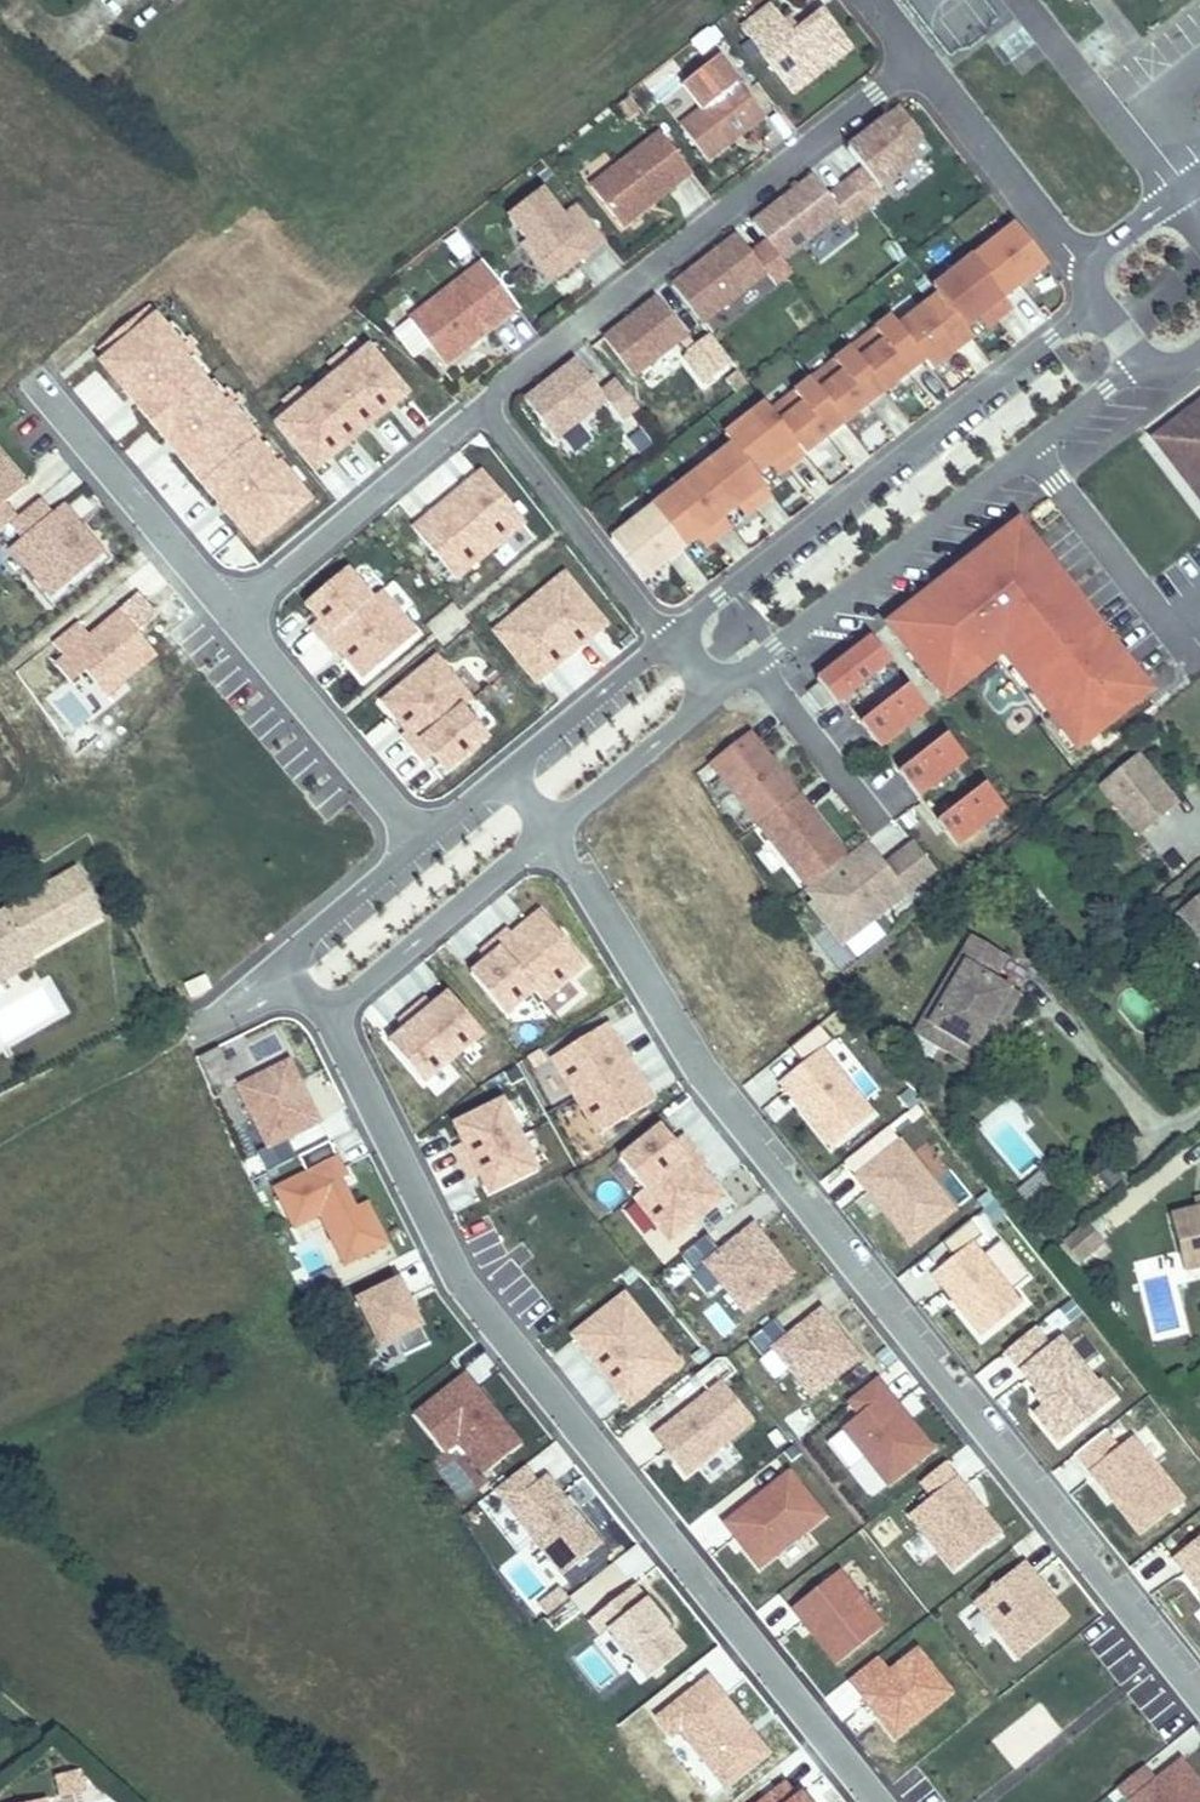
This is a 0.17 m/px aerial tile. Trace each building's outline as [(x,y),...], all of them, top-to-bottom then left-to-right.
[(791,91),(851,44),(822,7),(797,26),(792,30),(776,10),(770,1),(740,25),(791,91)] [(792,30),(797,26),(781,6),(776,10),(792,30)] [(704,159),(760,115),(713,56),(678,83),(697,108),(677,124),(704,159)] [(845,176),(868,204),(883,192),(879,186),(914,159),(905,147),(920,135),(896,105),(845,145),(860,164),(845,176)] [(619,226),(688,171),(656,129),(586,184),(619,226)] [(868,204),(845,176),(826,191),(811,172),(749,220),(764,239),(780,260),(841,212),(847,220),(868,204)] [(546,282),(601,240),(572,203),(556,215),(537,191),(503,217),(522,241),(537,260),(532,264),(546,282)] [(1013,228),(974,256),(1006,297),(1043,270),(1013,228)] [(733,233),(668,284),(698,323),(780,260),(764,239),(748,252),(733,233)] [(537,260),(522,241),(517,245),(532,264),(537,260)] [(932,287),(964,328),(1006,297),(974,256),(932,287)] [(514,308),(478,262),(404,320),(440,366),(514,308)] [(898,327),(925,361),(932,370),(973,339),(939,295),(898,327)] [(652,297),(600,337),(631,377),(683,336),(652,297)] [(252,555),(313,507),(153,304),(91,352),(252,555)] [(884,393),(925,361),(898,327),(891,318),(850,349),(884,393)] [(316,479),(414,396),(366,340),(268,422),(316,479)] [(810,381),(843,424),(884,393),(850,349),(810,381)] [(571,360),(520,400),(551,439),(602,400),(617,420),(633,407),(612,380),(596,392),(571,360)] [(803,456),(843,424),(810,381),(769,413),(803,456)] [(769,413),(763,405),(722,437),(730,447),(755,479),(769,468),(779,460),(786,469),(803,456),(769,413)] [(1154,447),(1199,506),(1199,411),(1154,447)] [(650,425),(629,441),(643,459),(663,444),(650,425)] [(755,479),(730,447),(689,478),(722,520),(735,509),(745,501),(753,511),(770,498),(755,479)] [(18,517),(8,506),(31,484),(0,450),(0,534),(18,517)] [(786,469),(779,460),(769,468),(776,477),(786,469)] [(411,528),(460,583),(529,523),(481,467),(411,528)] [(722,520),(689,478),(648,510),(681,552),(695,541),(705,533),(712,543),(729,530),(722,520)] [(63,503),(52,513),(41,501),(0,537),(0,548),(51,605),(109,553),(63,503)] [(753,511),(745,501),(735,509),(743,519),(753,511)] [(681,552),(648,510),(606,543),(639,585),(681,552)] [(1151,693),(1082,605),(1073,612),(1058,593),(1053,567),(1019,524),(991,547),(987,565),(972,577),(964,567),(889,626),(947,700),(1004,655),(1078,750),(1112,724),(1106,717),(1126,702),(1140,702),(1151,693)] [(712,543),(705,533),(695,541),(702,550),(712,543)] [(987,565),(991,547),(964,567),(972,577),(987,565)] [(1082,605),(1053,567),(1058,593),(1073,612),(1082,605)] [(384,591),(376,599),(349,569),(301,611),(364,682),(421,632),(384,591)] [(562,570),(489,635),(538,690),(611,625),(562,570)] [(78,621),(44,646),(91,710),(160,661),(123,609),(88,635),(78,621)] [(859,685),(872,675),(875,679),(890,667),(869,641),(815,684),(836,710),(843,704),(840,700),(845,696),(849,700),(862,689),(859,685)] [(498,738),(433,657),(378,700),(442,782),(498,738)] [(862,689),(875,679),(872,675),(859,685),(862,689)] [(831,706),(817,689),(806,697),(820,714),(831,706)] [(903,729),(916,719),(920,723),(928,716),(908,691),(865,726),(870,733),(866,736),(880,753),(906,733),(903,729)] [(849,700),(845,696),(840,700),(843,704),(849,700)] [(1112,724),(1140,702),(1126,702),(1106,717),(1112,724)] [(906,733),(920,723),(916,719),(903,729),(906,733)] [(870,733),(865,726),(861,729),(866,736),(870,733)] [(799,798),(749,735),(708,767),(713,775),(712,775),(756,832),(799,798)] [(959,773),(967,766),(947,740),(903,776),(909,783),(905,786),(919,804),(945,783),(942,779),(955,769),(959,773)] [(1177,808),(1139,763),(1104,792),(1141,837),(1177,808)] [(945,783),(959,773),(955,769),(942,779),(945,783)] [(909,783),(903,776),(899,779),(905,786),(909,783)] [(981,829),(994,818),(997,822),(1005,816),(985,790),(942,826),(947,833),(943,836),(957,854),(984,833),(981,829)] [(805,895),(848,861),(799,798),(756,832),(805,895)] [(984,833),(997,822),(994,818),(981,829),(984,833)] [(947,833),(942,826),(938,829),(943,836),(947,833)] [(866,847),(861,851),(880,875),(885,871),(866,847)] [(805,895),(804,895),(816,910),(812,913),(842,951),(936,877),(913,849),(885,871),(880,875),(861,851),(848,861),(805,895)] [(21,950),(26,959),(100,916),(75,871),(0,914),(3,918),(0,920),(0,962),(21,950)] [(1175,921),(1199,951),(1199,900),(1175,921)] [(464,970),(509,1026),(586,965),(541,909),(464,970)] [(970,949),(956,976),(968,983),(937,1036),(977,1056),(1009,999),(993,990),(1005,970),(970,949)] [(21,950),(0,962),(0,984),(31,966),(26,959),(21,950)] [(968,983),(956,976),(918,1042),(978,1078),(1021,1006),(1009,999),(977,1056),(937,1036),(968,983)] [(422,1088),(487,1042),(447,987),(398,1021),(403,1028),(387,1040),(422,1088)] [(547,1061),(597,1140),(659,1101),(609,1022),(547,1061)] [(804,1066),(778,1082),(824,1150),(874,1117),(816,1030),(791,1047),(804,1066)] [(233,1084),(266,1152),(324,1125),(291,1057),(233,1084)] [(450,1122),(482,1201),(540,1178),(508,1099),(450,1122)] [(617,1157),(645,1193),(634,1201),(669,1246),(726,1202),(663,1122),(617,1157)] [(908,1250),(957,1211),(899,1138),(849,1177),(908,1250)] [(342,1269),(391,1246),(369,1199),(359,1204),(337,1156),(271,1187),(292,1231),(318,1219),(342,1269)] [(1198,1210),(1183,1214),(1195,1270),(1199,1269),(1199,1210),(1198,1210)] [(739,1321),(796,1276),(754,1222),(719,1249),(708,1236),(686,1253),(739,1321)] [(1057,1237),(1068,1267),(1104,1254),(1093,1224),(1057,1237)] [(972,1241),(928,1275),(977,1339),(1022,1305),(972,1241)] [(402,1278),(355,1302),(381,1355),(428,1331),(402,1278)] [(628,1289),(569,1329),(625,1409),(684,1368),(628,1289)] [(787,1336),(774,1322),(754,1340),(813,1404),(865,1356),(819,1307),(787,1336)] [(1111,1406),(1063,1333),(1045,1344),(1035,1328),(998,1353),(1056,1441),(1111,1406)] [(687,1479),(756,1423),(711,1367),(642,1423),(687,1479)] [(411,1417),(446,1457),(458,1447),(484,1478),(525,1443),(464,1372),(411,1417)] [(876,1377),(844,1405),(854,1417),(826,1442),(875,1499),(936,1446),(876,1377)] [(1131,1434),(1117,1445),(1104,1429),(1070,1456),(1138,1539),(1186,1501),(1131,1434)] [(531,1459),(490,1494),(564,1578),(604,1542),(531,1459)] [(949,1575),(1001,1535),(943,1460),(914,1483),(926,1499),(903,1517),(949,1575)] [(1166,1559),(1199,1603),(1199,1532),(1166,1559)] [(525,1560),(509,1572),(528,1600),(545,1588),(525,1560)] [(1026,1561),(955,1611),(981,1648),(995,1638),(1011,1662),(1069,1622),(1026,1561)] [(636,1692),(687,1648),(629,1581),(578,1625),(636,1692)] [(81,1770),(76,1752),(50,1758),(54,1776),(81,1770)] [(1142,1766),(1112,1791),(1121,1801),(1199,1801),(1199,1783),(1179,1757),(1152,1779),(1142,1766)] [(40,1779),(0,1789),(0,1801),(45,1801),(40,1779)]
